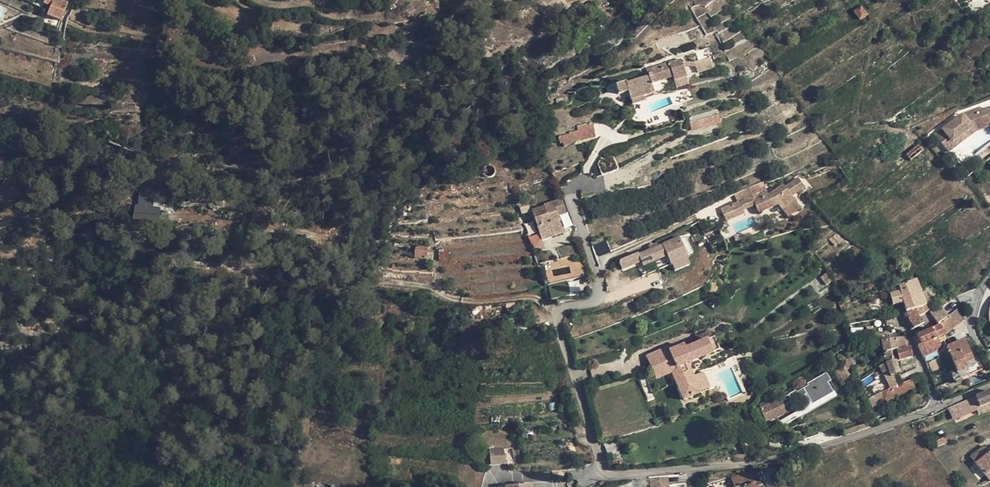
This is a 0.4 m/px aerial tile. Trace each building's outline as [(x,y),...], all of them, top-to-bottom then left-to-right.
[(65,0),(58,0),(55,7),(51,5),(46,15),(60,21),(64,10),(68,1),(65,0)] [(861,6),(854,11),(860,20),(867,15),(861,6)] [(698,72),(713,67),(710,57),(707,58),(703,59),(702,60),(695,61),(696,66),(698,72)] [(674,80),(686,76),(683,65),(682,61),(681,59),(670,62),(669,62),(650,67),(647,69),(648,75),(627,81),(626,81),(616,83),(618,93),(628,91),(631,99),(646,94),(654,92),(660,92),(667,92),(667,90),(676,88),(674,80)] [(686,76),(674,80),(676,88),(689,84),(686,76)] [(646,94),(631,99),(632,104),(647,100),(646,94)] [(935,134),(948,152),(966,138),(963,133),(971,127),(972,127),(989,121),(989,109),(989,107),(964,116),(963,115),(962,115),(960,116),(954,120),(935,134)] [(719,114),(689,122),(692,131),(721,123),(719,114)] [(972,127),(975,131),(989,126),(989,121),(972,127)] [(592,122),(584,123),(584,127),(570,131),(571,132),(558,136),(560,143),(563,143),(564,147),(574,142),(580,139),(596,136),(592,122)] [(975,131),(971,127),(963,133),(966,138),(975,131)] [(922,151),(917,146),(906,156),(911,161),(922,151)] [(752,149),(743,153),(745,160),(755,156),(752,149)] [(483,167),(482,168),(482,169),(482,170),(482,172),(482,173),(483,174),(485,176),(486,176),(487,177),(489,177),(490,177),(491,176),(492,175),(493,174),(494,172),(495,171),(494,169),(494,168),(493,167),(492,165),(489,164),(488,164),(486,164),(484,165),(483,167)] [(798,177),(784,187),(783,185),(770,193),(768,194),(766,192),(760,194),(751,197),(755,205),(758,213),(762,223),(784,214),(783,212),(796,203),(791,196),(804,187),(798,177)] [(741,190),(734,193),(738,202),(739,201),(751,197),(760,194),(766,192),(764,184),(762,181),(755,184),(741,190)] [(134,218),(157,220),(160,194),(137,192),(134,218)] [(751,197),(739,201),(743,210),(755,205),(751,197)] [(550,206),(532,212),(539,234),(541,240),(563,233),(557,215),(566,212),(562,199),(549,203),(550,206)] [(743,210),(739,201),(738,202),(731,205),(735,214),(743,211),(743,210)] [(796,203),(783,212),(784,214),(787,217),(800,208),(796,203)] [(735,214),(731,205),(721,209),(725,218),(735,214)] [(735,214),(725,218),(726,221),(744,214),(743,211),(735,214)] [(836,233),(832,237),(838,242),(839,243),(842,240),(836,233)] [(541,240),(539,234),(529,238),(535,249),(545,252),(541,240)] [(669,255),(674,270),(691,264),(681,236),(618,258),(622,271),(669,255)] [(838,242),(832,237),(829,239),(835,245),(838,242)] [(597,255),(610,252),(607,241),(594,245),(597,255)] [(427,247),(416,246),(416,253),(415,257),(426,258),(427,247)] [(446,248),(439,249),(440,260),(447,259),(446,248)] [(828,272),(820,277),(825,285),(831,282),(830,277),(828,272)] [(820,277),(812,282),(818,290),(825,285),(820,277)] [(916,279),(899,286),(900,291),(890,295),(892,305),(903,302),(906,311),(913,309),(920,308),(926,305),(924,302),(921,293),(916,279)] [(821,309),(817,303),(810,309),(813,314),(821,309)] [(934,319),(937,324),(947,316),(940,307),(930,313),(934,319)] [(913,309),(906,311),(909,320),(909,321),(911,325),(914,328),(923,324),(919,318),(916,315),(913,309)] [(947,316),(937,324),(938,325),(939,325),(945,334),(948,332),(965,319),(958,309),(947,316)] [(930,313),(919,318),(923,324),(924,324),(934,319),(930,313)] [(931,328),(917,335),(922,344),(917,346),(923,358),(936,352),(936,350),(937,349),(938,348),(939,347),(939,346),(935,338),(945,334),(939,325),(938,325),(931,328)] [(711,330),(697,336),(700,342),(714,336),(711,330)] [(667,347),(646,356),(656,379),(668,374),(672,372),(676,383),(683,400),(699,393),(693,377),(687,363),(712,352),(721,349),(715,336),(714,336),(700,342),(686,349),(684,345),(676,348),(669,351),(667,347)] [(895,338),(881,341),(882,346),(883,352),(895,350),(897,349),(905,348),(907,348),(905,337),(904,338),(895,338)] [(964,340),(946,347),(952,361),(957,373),(966,370),(964,365),(973,361),(968,349),(964,340)] [(897,349),(895,350),(898,361),(911,358),(909,350),(909,347),(907,348),(905,348),(897,349)] [(973,347),(968,349),(973,361),(977,371),(982,370),(973,347)] [(895,350),(883,352),(886,363),(879,367),(880,368),(882,374),(885,379),(889,377),(893,376),(899,374),(895,362),(898,361),(895,350)] [(953,381),(959,379),(957,373),(952,361),(946,364),(953,381)] [(973,361),(964,365),(966,370),(968,375),(977,371),(973,361)] [(968,375),(966,370),(957,373),(959,379),(968,375)] [(672,372),(668,374),(673,385),(676,383),(672,372)] [(704,372),(693,377),(699,393),(711,388),(704,372)] [(897,386),(893,376),(889,377),(885,379),(889,389),(897,386)] [(881,393),(876,395),(878,400),(883,398),(884,401),(914,388),(911,380),(897,386),(889,389),(881,393)] [(975,397),(971,398),(950,407),(955,418),(976,409),(976,408),(989,402),(989,391),(975,397)] [(788,395),(759,408),(765,422),(785,413),(788,419),(797,416),(788,395)] [(878,400),(876,395),(868,398),(872,406),(880,403),(878,400)] [(976,408),(976,409),(978,413),(989,408),(989,402),(976,408)] [(785,413),(765,422),(768,428),(788,419),(785,413)] [(988,453),(984,446),(970,457),(970,458),(968,460),(971,464),(975,462),(984,475),(989,471),(989,451),(988,453)] [(505,464),(504,447),(489,449),(490,465),(505,464)] [(514,463),(511,447),(504,448),(507,464),(514,463)] [(950,457),(942,462),(945,470),(954,465),(950,457)] [(751,471),(756,486),(757,486),(761,486),(756,469),(751,471)] [(751,471),(736,476),(739,486),(738,486),(756,486),(751,471)] [(649,477),(650,486),(668,486),(667,476),(658,476),(649,477)]
